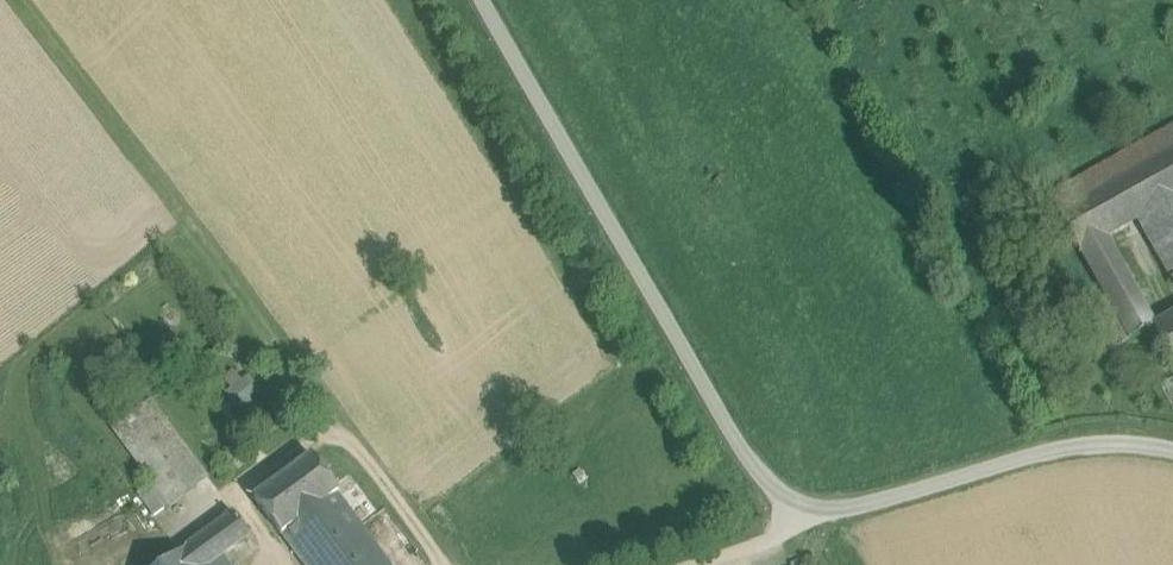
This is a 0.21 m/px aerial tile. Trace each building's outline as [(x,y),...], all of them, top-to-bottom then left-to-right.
[(1059,215),(1081,254),(1108,239),(1139,222),(1172,202),(1172,151),(1059,215)] [(1139,222),(1172,282),(1172,202),(1139,222)] [(1157,327),(1108,239),(1081,254),(1106,299),(1130,342),(1155,329),(1157,327)] [(1106,299),(1087,310),(1111,353),(1130,342),(1106,299)] [(1155,329),(1172,362),(1172,318),(1157,327),(1155,329)] [(206,478),(149,400),(110,428),(167,506),(206,478)] [(311,458),(253,499),(279,535),(281,534),(337,494),(311,458)] [(347,515),(352,512),(339,493),(337,494),(281,534),(303,564),(383,564),(347,515)] [(181,551),(191,564),(210,564),(217,560),(245,540),(229,517),(181,551)] [(181,551),(161,564),(191,564),(181,551)]
